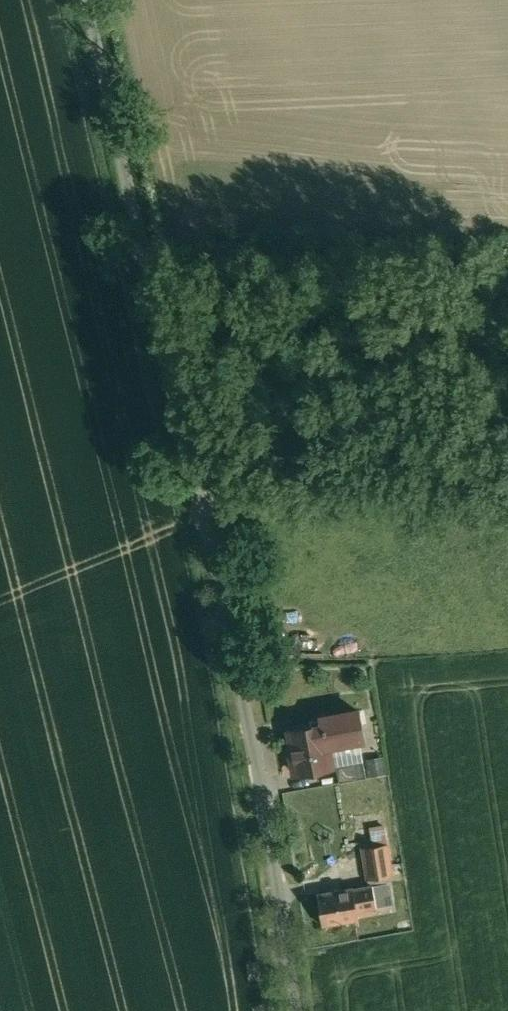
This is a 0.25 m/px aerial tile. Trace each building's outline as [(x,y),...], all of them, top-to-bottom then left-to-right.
[(322,724),(289,730),(294,759),(290,759),(292,770),(296,769),(297,773),(332,767),(328,746),(363,739),(358,709),(321,716),(322,724)] [(363,760),(366,777),(385,773),(382,756),(363,760)] [(363,760),(336,765),(339,782),(366,777),(363,760)] [(360,828),(363,847),(387,843),(384,824),(360,828)] [(387,843),(363,847),(368,879),(392,875),(387,843)] [(372,884),(376,906),(394,903),(390,881),(372,884)] [(353,887),(317,893),(323,925),(358,918),(357,910),(376,906),(372,884),(353,888),(353,887)]
